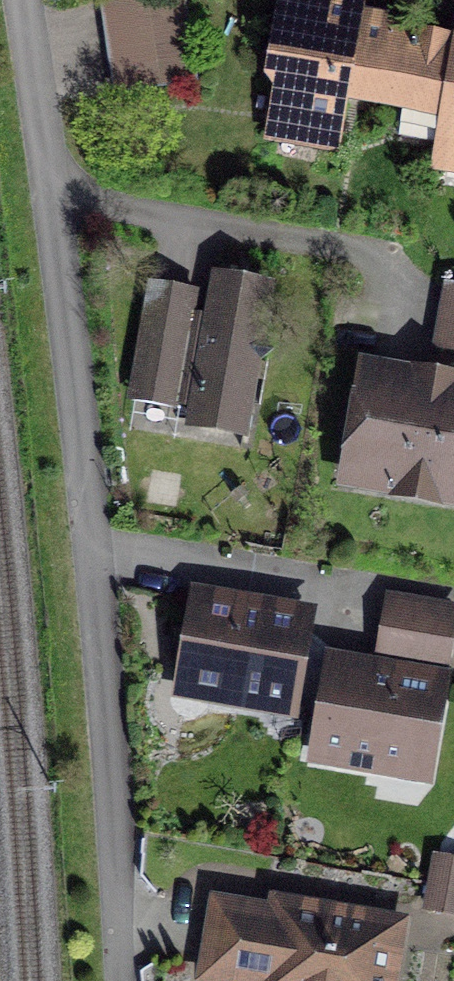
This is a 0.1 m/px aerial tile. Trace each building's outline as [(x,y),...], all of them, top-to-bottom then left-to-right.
[(104,3),(118,90),(197,77),(184,0),(120,0),(104,3)] [(351,23),(353,10),(294,0),(285,0),(274,64),(284,77),(278,115),(312,121),(309,139),(330,143),(338,94),(351,23)] [(338,94),(403,105),(398,136),(445,144),(453,88),(453,41),(351,23),(338,94)] [(445,144),(441,163),(453,166),(453,88),(445,144)] [(184,347),(145,340),(147,395),(195,402),(192,419),(245,428),(268,291),(214,283),(207,325),(188,322),(184,347)] [(449,286),(438,345),(453,348),(453,287),(449,286)] [(377,374),(371,405),(356,409),(348,421),(350,437),(364,446),(359,478),(453,494),(453,387),(377,374)] [(446,640),(451,611),(392,601),(387,630),(446,640)] [(303,618),(200,602),(189,669),(212,672),(209,690),(290,703),(303,618)] [(441,670),(446,640),(387,630),(382,660),(441,670)] [(439,684),(335,666),(320,751),(425,769),(439,684)] [(412,925),(453,930),(453,851),(433,848),(424,910),(414,909),(412,925)] [(219,904),(208,964),(268,974),(267,980),(386,980),(396,926),(280,906),(278,915),(219,904)]
